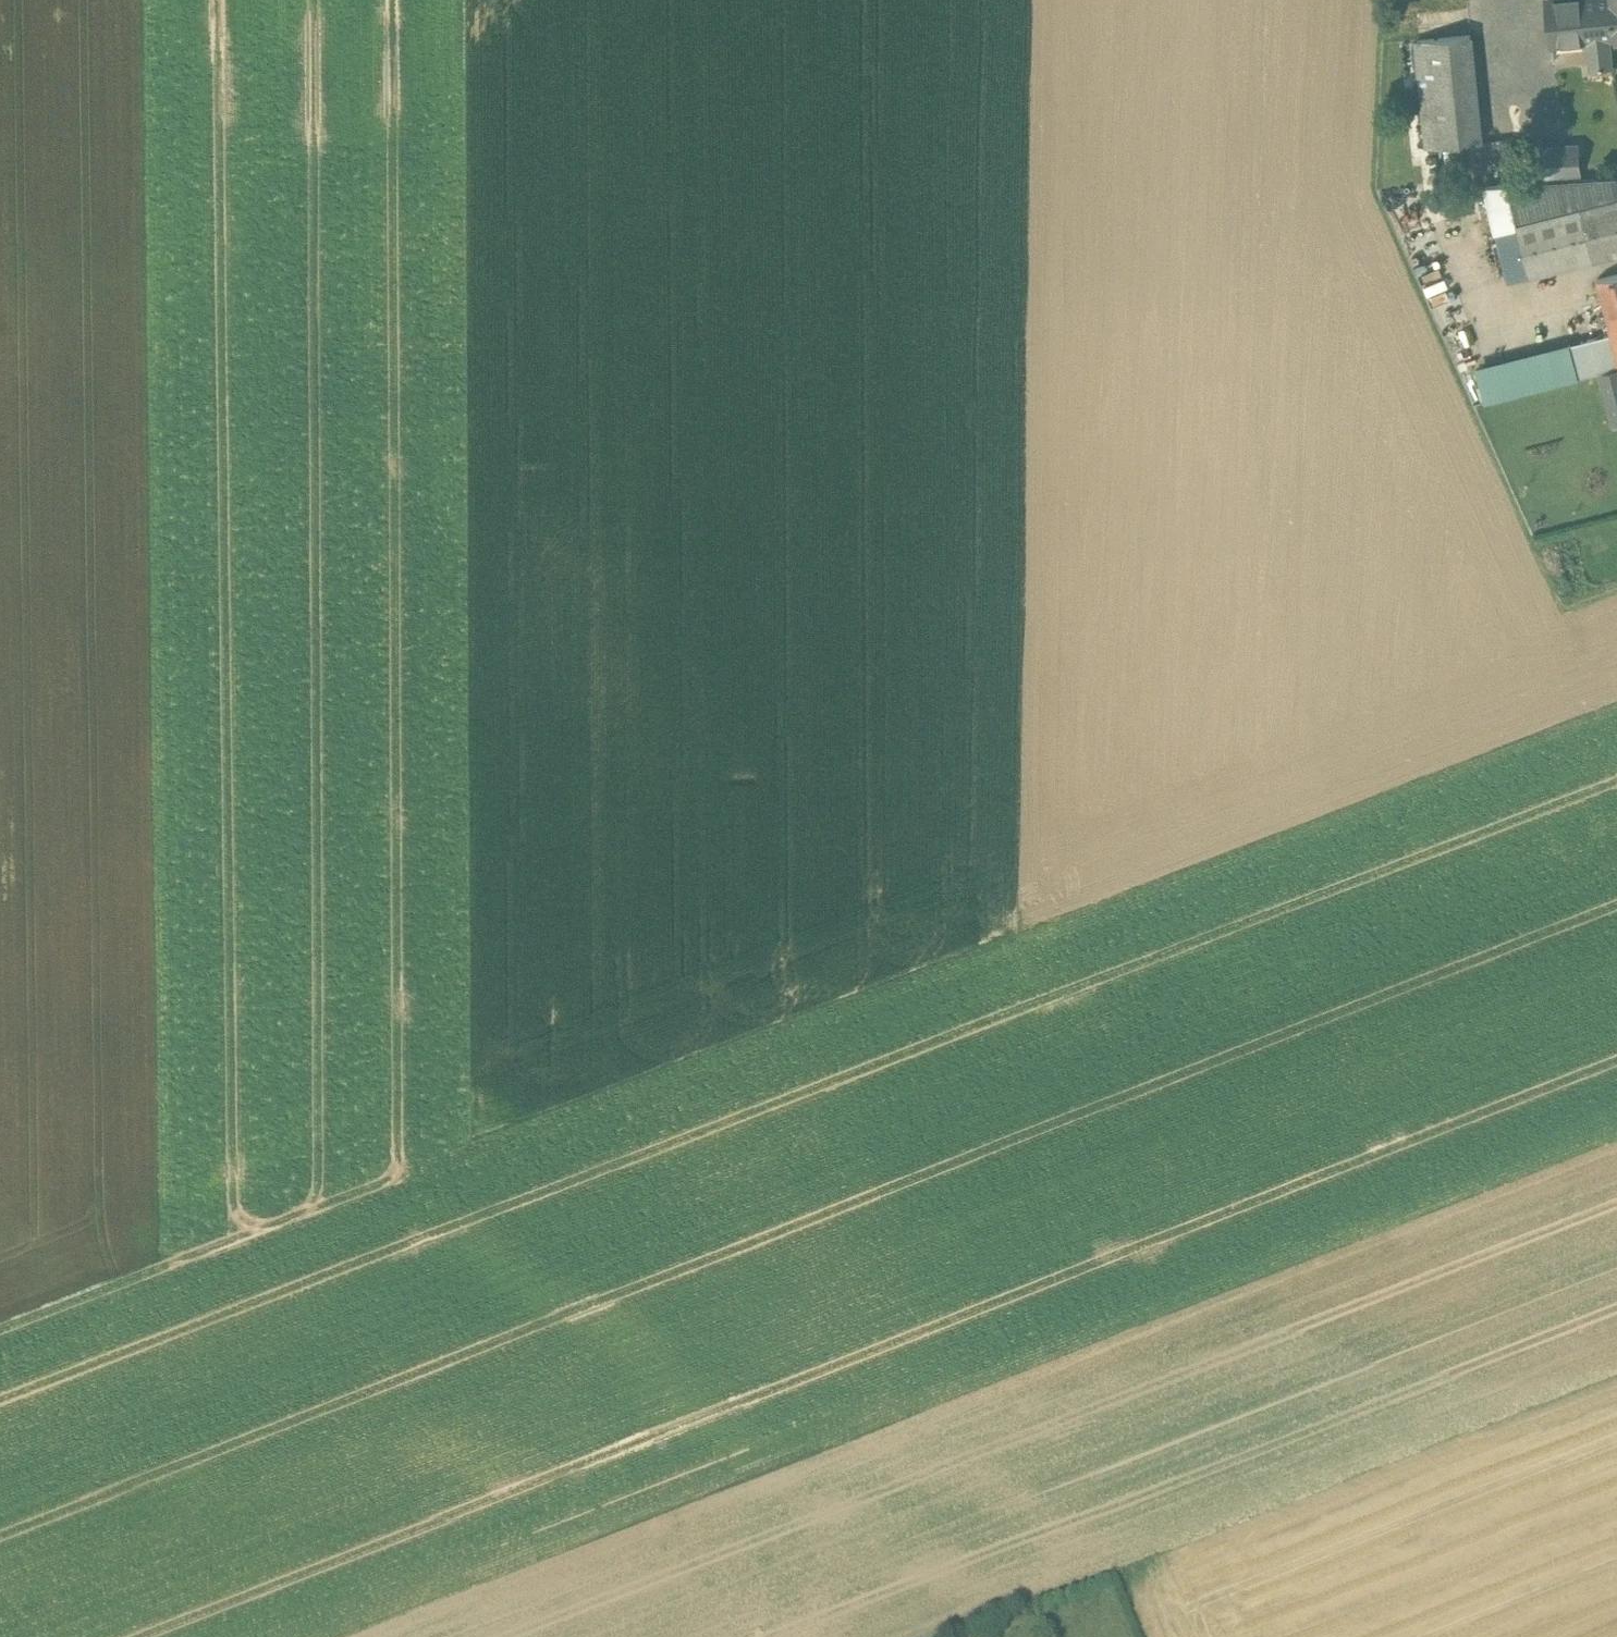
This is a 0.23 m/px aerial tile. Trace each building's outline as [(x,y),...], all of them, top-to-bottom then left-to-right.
[(1549,0),(1553,44),(1588,40),(1609,38),(1616,37),(1616,38),(1616,34),(1613,0),(1549,0)] [(1471,35),(1418,40),(1429,148),(1482,142),(1471,35)] [(1609,38),(1588,40),(1591,69),(1612,66),(1609,38)] [(1559,53),(1585,51),(1585,43),(1558,45),(1559,53)] [(1577,146),(1538,148),(1540,175),(1579,172),(1577,146)] [(1596,175),(1573,177),(1580,208),(1517,224),(1530,275),(1616,253),(1616,199),(1602,203),(1596,175)] [(1598,279),(1612,333),(1604,335),(1612,368),(1616,367),(1616,274),(1598,279)] [(1600,371),(1613,424),(1616,423),(1616,367),(1612,368),(1600,371)]
